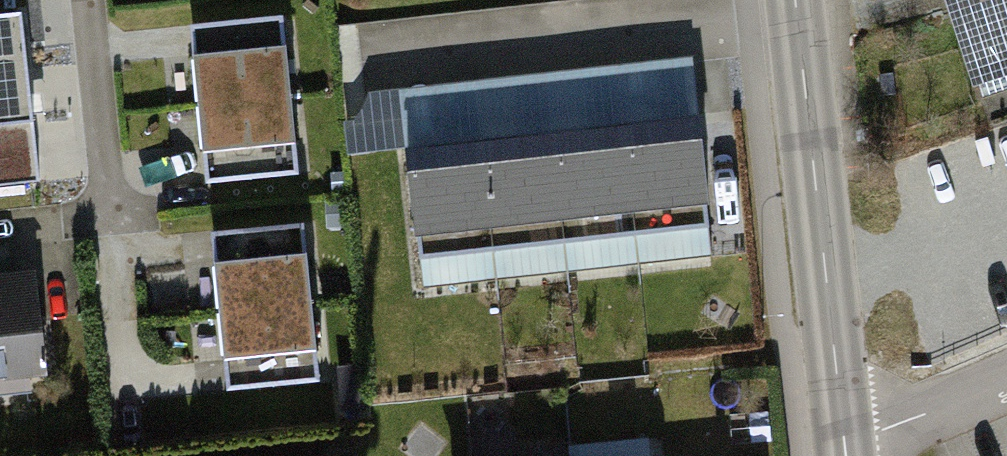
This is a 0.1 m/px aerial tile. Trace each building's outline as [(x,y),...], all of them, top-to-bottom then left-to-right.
[(916,11),(949,0),(912,0),(916,11)] [(990,94),(1006,88),(1006,0),(959,0),(990,94)] [(314,8),(201,20),(219,197),(332,186),(314,8)] [(0,13),(0,193),(44,190),(34,11),(0,13)] [(688,94),(420,120),(431,227),(698,201),(688,94)] [(330,217),(225,229),(244,397),(349,385),(330,217)] [(44,405),(41,382),(69,378),(54,269),(0,277),(0,411),(44,405)]
